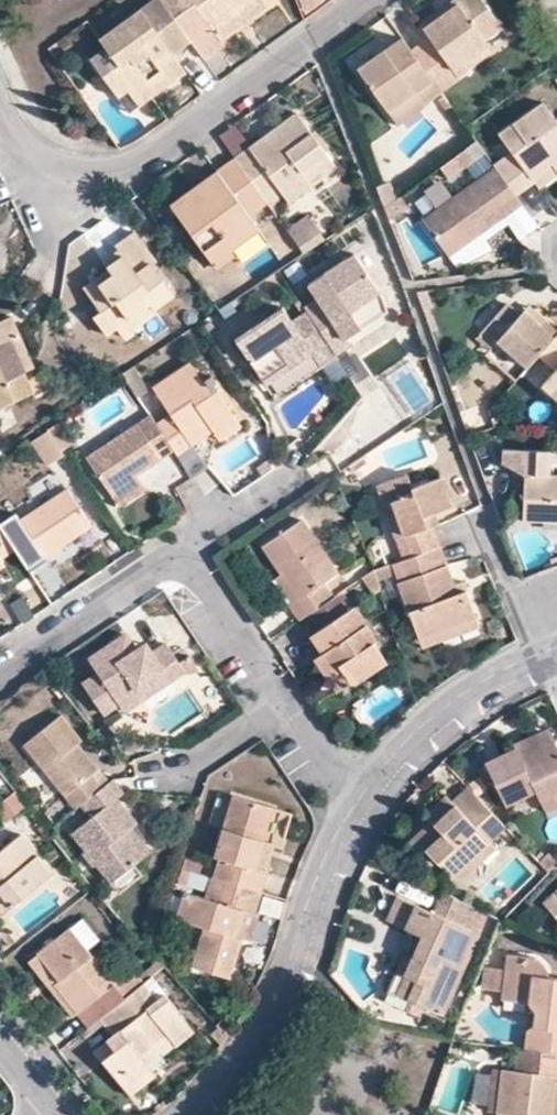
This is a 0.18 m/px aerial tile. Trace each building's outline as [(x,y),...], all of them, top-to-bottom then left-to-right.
[(98,40),(104,49),(89,60),(116,96),(124,90),(136,106),(182,72),(170,55),(188,42),(159,0),(153,0),(98,40)] [(188,42),(207,28),(211,32),(256,0),(159,0),(188,42)] [(454,7),(436,19),(432,14),(417,25),(425,38),(408,50),(421,68),(438,91),(456,79),(454,76),(449,71),(485,47),(482,43),(499,30),(477,0),(452,0),(449,2),(454,7)] [(432,14),(436,19),(454,7),(449,2),(432,14)] [(449,71),(454,76),(506,39),(499,30),(482,43),(485,47),(449,71)] [(415,85),(409,77),(421,68),(408,50),(399,37),(357,69),(384,107),(409,90),(415,85)] [(419,104),(409,90),(384,107),(394,122),(419,104)] [(497,133),(511,151),(501,159),(491,166),(492,168),(512,195),(532,181),(535,186),(556,171),(556,125),(541,103),(497,133)] [(326,154),(296,112),(234,157),(266,203),(282,192),(288,201),(312,183),(308,178),(303,171),(326,154)] [(233,155),(249,145),(236,124),(220,134),(233,155)] [(303,171),(308,178),(331,161),(326,154),(303,171)] [(209,175),(170,202),(216,267),(219,272),(235,261),(238,261),(234,254),(230,248),(260,229),(251,215),(266,203),(234,157),(217,170),(222,178),(215,183),(209,175)] [(422,218),(446,255),(477,233),(518,204),(512,195),(492,168),(422,218)] [(215,183),(222,178),(217,170),(209,175),(215,183)] [(305,211),(284,227),(301,251),(322,236),(305,211)] [(104,268),(110,275),(86,294),(96,311),(90,316),(102,331),(111,326),(145,300),(149,306),(169,292),(149,263),(153,260),(131,229),(111,244),(114,247),(118,253),(103,265),(104,268)] [(268,241),(260,229),(230,248),(234,254),(238,261),(268,241)] [(490,252),(477,233),(446,255),(459,274),(490,252)] [(118,253),(114,247),(98,259),(103,265),(118,253)] [(352,320),(349,314),(378,295),(353,257),(307,288),(317,302),(302,312),(331,355),(333,358),(349,347),(345,342),(360,332),(352,320)] [(110,275),(104,268),(80,286),(86,294),(110,275)] [(352,320),(381,300),(378,295),(349,314),(352,320)] [(149,306),(145,300),(111,326),(118,335),(151,311),(149,306)] [(504,304),(483,328),(525,367),(536,355),(551,339),(521,313),(518,316),(504,304)] [(229,338),(256,379),(286,358),(291,364),(306,355),(314,367),(331,355),(302,312),(301,310),(285,320),(276,307),(229,338)] [(527,307),(521,313),(551,339),(556,333),(527,307)] [(29,395),(21,373),(8,342),(18,337),(10,317),(0,321),(0,406),(29,395)] [(536,355),(553,370),(539,385),(556,401),(556,332),(556,333),(551,339),(536,355)] [(21,373),(31,368),(18,337),(8,342),(21,373)] [(256,379),(260,385),(291,364),(286,358),(256,379)] [(181,436),(201,422),(206,430),(229,415),(205,380),(198,384),(185,365),(150,387),(167,414),(152,423),(169,449),(172,453),(185,443),(181,436)] [(401,422),(386,399),(383,400),(365,372),(353,380),(370,405),(319,437),(336,463),(401,422)] [(152,423),(147,415),(82,457),(104,490),(129,475),(169,449),(152,423)] [(206,430),(213,440),(235,425),(229,415),(206,430)] [(181,436),(185,443),(206,430),(201,422),(181,436)] [(45,465),(61,455),(44,431),(29,442),(45,465)] [(375,499),(385,496),(396,529),(387,532),(396,555),(432,542),(425,521),(417,523),(415,513),(425,510),(444,503),(433,472),(403,483),(398,469),(368,480),(375,499)] [(104,490),(112,503),(136,487),(129,475),(104,490)] [(522,519),(556,520),(556,476),(522,476),(522,519)] [(22,565),(87,522),(62,485),(15,516),(11,511),(0,518),(0,531),(10,546),(22,565)] [(387,532),(396,529),(385,496),(375,499),(387,532)] [(425,510),(415,513),(417,523),(425,521),(429,519),(425,510)] [(313,581),(327,571),(292,518),(255,544),(273,572),(289,596),(282,601),(292,616),(298,612),(323,595),(313,581)] [(10,546),(0,531),(0,554),(10,546)] [(449,588),(447,579),(432,542),(396,555),(402,572),(392,576),(414,633),(470,613),(460,584),(449,588)] [(396,555),(386,559),(392,576),(402,572),(396,555)] [(282,601),(289,596),(273,572),(266,576),(282,601)] [(447,579),(449,588),(460,584),(457,576),(447,579)] [(309,627),(338,607),(328,592),(323,595),(298,612),(309,627)] [(342,683),(377,660),(364,640),(367,638),(344,604),(309,627),(300,632),(312,650),(323,666),(328,662),(340,681),(342,683)] [(106,655),(89,666),(97,675),(79,686),(99,716),(116,706),(122,715),(143,701),(136,693),(163,676),(168,685),(182,677),(176,667),(162,645),(148,654),(139,659),(133,650),(122,634),(101,648),(106,655)] [(141,645),(133,650),(139,659),(148,654),(141,645)] [(106,655),(101,648),(84,658),(89,666),(106,655)] [(312,650),(305,655),(326,690),(340,681),(328,662),(323,666),(312,650)] [(189,678),(198,674),(189,659),(176,667),(182,677),(189,678)] [(168,685),(163,676),(136,693),(143,701),(168,685)] [(55,714),(18,744),(69,806),(74,802),(97,784),(86,771),(89,768),(70,743),(74,739),(55,714)] [(507,747),(509,752),(545,734),(541,726),(506,744),(507,747)] [(545,734),(509,752),(507,747),(479,760),(501,803),(529,789),(532,795),(556,783),(556,758),(545,734)] [(85,815),(67,830),(105,880),(136,855),(118,831),(124,827),(131,822),(109,796),(117,791),(106,776),(97,784),(74,802),(85,815)] [(424,813),(407,829),(431,856),(445,871),(455,874),(477,855),(470,847),(483,836),(499,822),(461,782),(445,796),(447,799),(427,816),(424,813)] [(265,802),(224,790),(206,851),(212,853),(206,873),(254,887),(261,864),(255,863),(247,861),(255,835),(265,802)] [(28,808),(17,792),(0,804),(0,828),(28,808)] [(424,813),(427,816),(447,799),(445,796),(440,792),(421,810),(424,813)] [(124,827),(118,831),(136,855),(143,850),(124,827)] [(424,863),(431,856),(407,829),(400,837),(424,863)] [(0,847),(0,911),(48,873),(17,833),(0,847)] [(247,861),(255,863),(263,838),(255,835),(247,861)] [(470,847),(477,855),(489,844),(483,836),(470,847)] [(170,913),(200,920),(188,962),(224,972),(236,932),(229,929),(236,904),(248,908),(254,887),(206,873),(205,873),(198,892),(178,886),(170,913)] [(537,898),(556,920),(556,880),(537,898)] [(430,908),(436,897),(406,882),(400,894),(430,908)] [(400,998),(433,1012),(471,929),(392,892),(381,916),(406,928),(416,932),(397,973),(409,978),(400,998)] [(248,908),(236,904),(229,929),(236,932),(241,933),(249,908),(248,908)] [(95,935),(77,914),(66,923),(84,945),(95,935)] [(66,923),(32,951),(54,978),(48,982),(70,1010),(82,1026),(94,1016),(139,980),(126,965),(110,978),(84,945),(66,923)] [(416,932),(406,928),(389,968),(397,973),(416,932)] [(541,972),(541,961),(540,957),(531,954),(502,950),(495,998),(524,1002),(529,1009),(528,1024),(520,1028),(518,1044),(533,1046),(556,1050),(556,974),(541,972)] [(32,951),(27,955),(48,982),(54,978),(32,951)] [(147,973),(139,980),(152,997),(161,990),(147,973)] [(389,992),(400,998),(409,978),(397,973),(389,992)] [(139,980),(94,1016),(109,1035),(104,1038),(111,1048),(97,1059),(112,1077),(119,1071),(128,1083),(149,1067),(143,1059),(137,1052),(163,1032),(169,1038),(172,1042),(192,1027),(161,990),(152,997),(139,980)] [(137,1052),(143,1059),(169,1038),(163,1032),(137,1052)] [(90,1050),(97,1059),(111,1048),(104,1038),(90,1050)] [(556,1073),(556,1050),(533,1046),(518,1044),(509,1043),(506,1067),(531,1070),(547,1072),(555,1073),(556,1073)] [(489,1109),(494,1066),(484,1065),(480,1108),(489,1109)] [(521,1112),(521,1114),(542,1114),(547,1072),(531,1070),(506,1067),(494,1066),(489,1109),(521,1112)] [(112,1077),(125,1094),(154,1073),(149,1067),(128,1083),(119,1071),(112,1077)] [(555,1073),(547,1072),(542,1114),(551,1114),(555,1073)]
